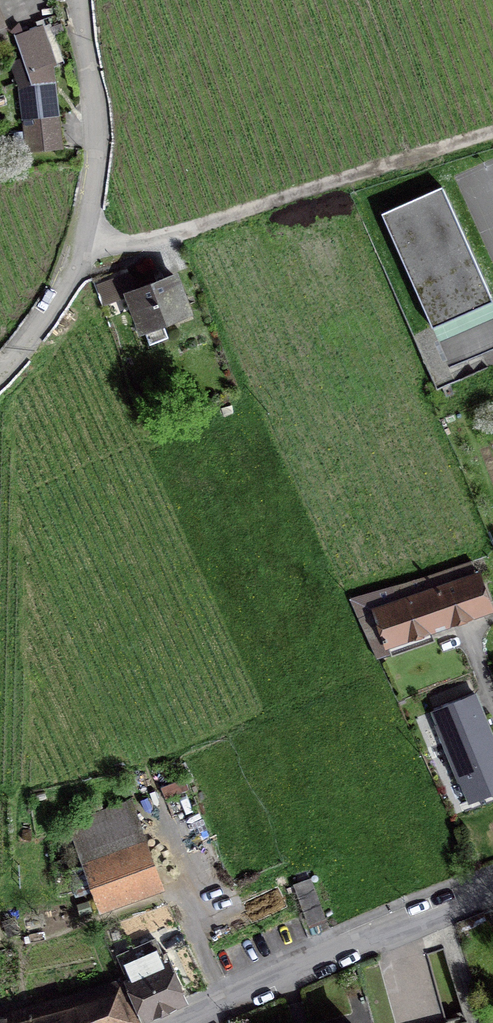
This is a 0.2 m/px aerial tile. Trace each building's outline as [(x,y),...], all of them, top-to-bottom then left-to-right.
[(60,53),(72,49),(64,21),(52,24),(60,53)] [(20,84),(24,117),(57,114),(51,65),(56,64),(42,25),(16,36),(34,83),(20,84)] [(28,151),(61,147),(57,114),(24,117),(28,151)] [(442,187),(382,213),(431,325),(492,300),(442,187)] [(106,301),(129,292),(150,344),(168,337),(163,323),(188,313),(173,275),(133,290),(127,274),(99,285),(106,301)] [(438,341),(449,365),(492,346),(492,318),(438,341)] [(359,617),(377,610),(476,575),(472,561),(350,598),(359,617)] [(478,574),(476,575),(377,610),(386,637),(384,637),(384,640),(387,639),(388,643),(489,608),(478,574)] [(437,725),(469,800),(492,791),(492,737),(475,694),(443,707),(448,721),(437,725)] [(72,823),(102,907),(159,886),(129,803),(72,823)] [(310,878),(294,884),(309,923),(325,917),(310,878)] [(119,957),(145,1016),(183,999),(156,940),(119,957)] [(17,1015),(19,1022),(129,1022),(135,1020),(120,985),(17,1015)] [(17,1015),(5,1018),(0,1018),(0,1022),(19,1022),(17,1015)]
